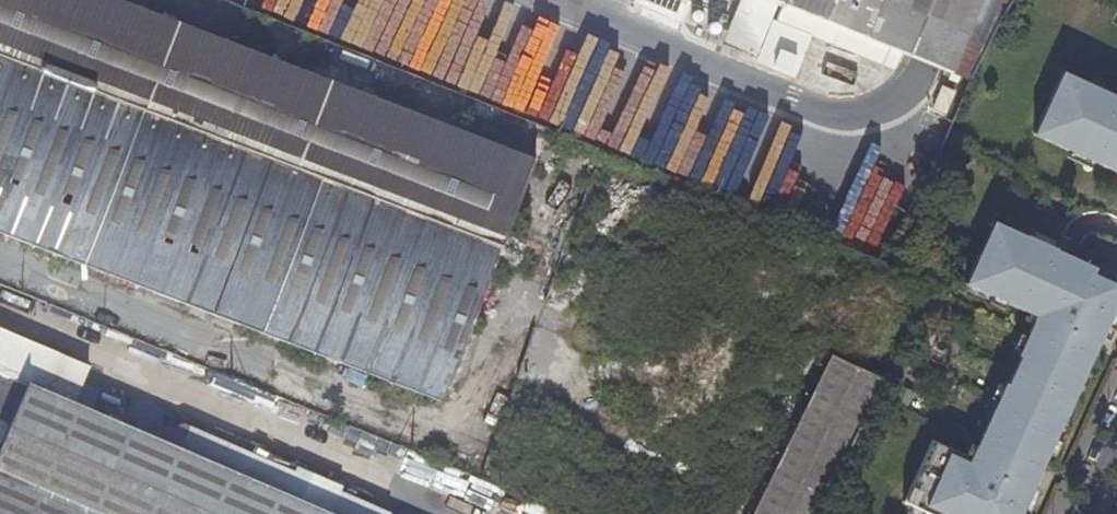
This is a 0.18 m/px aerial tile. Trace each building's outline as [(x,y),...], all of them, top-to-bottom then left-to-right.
[(116,0),(0,0),(0,51),(504,248),(510,231),(535,166),(536,162),(116,0)] [(773,20),(780,5),(768,0),(744,0),(726,43),(759,57),(773,20)] [(981,0),(768,0),(780,5),(903,54),(951,74),(981,0)] [(951,74),(968,81),(973,83),(1016,0),(981,0),(951,74)] [(897,69),(903,54),(780,5),(773,20),(897,69)] [(504,248),(0,51),(0,233),(444,404),(474,325),(486,295),(504,248)] [(1116,105),(1116,104),(1116,99),(1063,75),(1034,137),(1116,175),(1116,105)] [(995,225),(967,288),(1023,313),(1025,308),(1039,315),(1019,360),(1022,361),(1009,388),(1007,387),(978,451),(981,452),(973,468),(962,463),(964,457),(933,443),(905,506),(923,513),(1024,513),(1064,426),(1062,425),(1087,376),(1116,309),(1116,287),(1094,277),(1097,271),(995,225)] [(886,375),(823,351),(759,513),(823,513),(885,384),(886,375)] [(132,428),(32,386),(14,427),(0,461),(0,513),(335,513),(132,428)]
